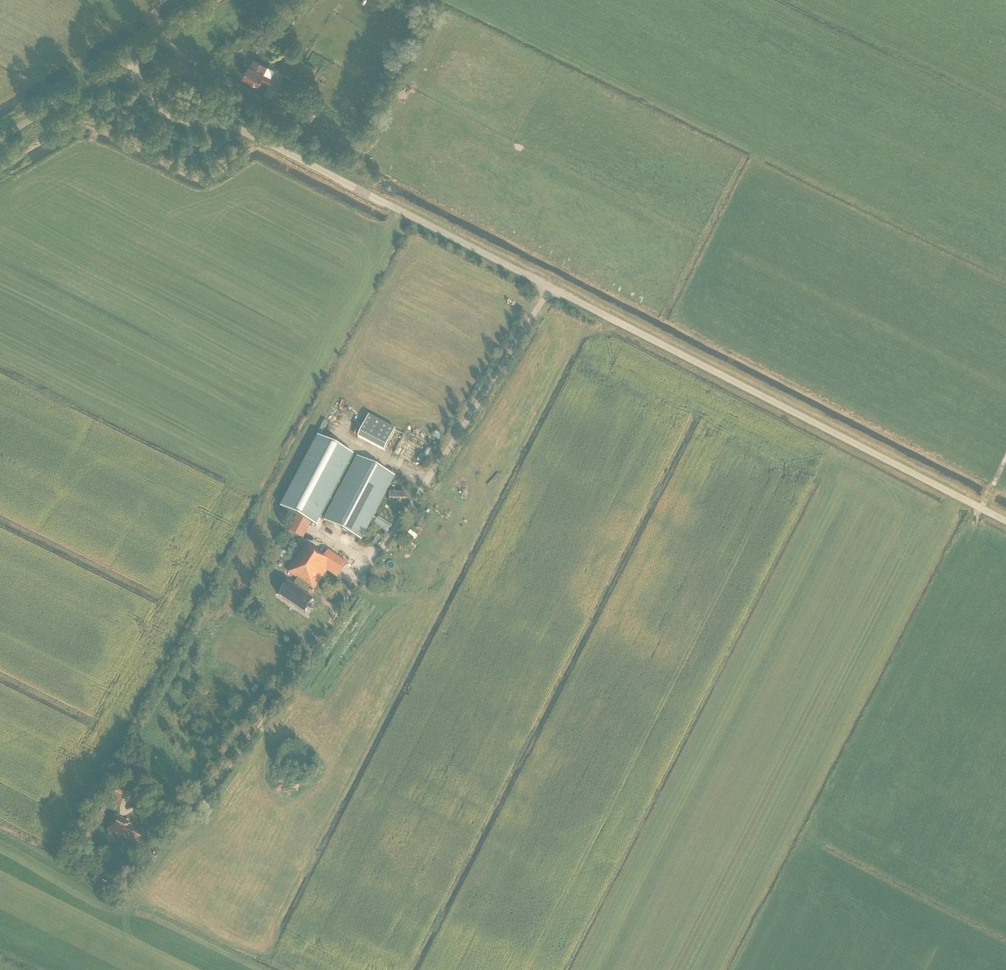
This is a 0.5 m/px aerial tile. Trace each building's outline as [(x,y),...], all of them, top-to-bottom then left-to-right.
[(298,59),(300,55),(289,49),(277,70),(285,74),(282,80),(291,84),(294,79),(306,85),(311,76),(315,68),(298,59)] [(251,59),(248,66),(242,76),(250,80),(250,81),(256,85),(257,84),(258,84),(261,80),(270,84),(273,78),(264,74),(267,67),(251,59)] [(287,100),(293,87),(280,81),(274,94),(287,100)] [(384,452),(395,430),(369,415),(357,437),(384,452)] [(280,508),(316,527),(354,455),(318,437),(280,508)] [(362,540),(395,477),(357,457),(324,520),(362,540)] [(304,604),(333,561),(308,544),(288,573),(299,580),(289,594),(304,604)] [(124,796),(128,789),(112,781),(108,789),(124,796)] [(97,825),(102,815),(96,812),(92,822),(97,825)] [(138,845),(143,835),(127,827),(129,823),(114,815),(106,831),(122,839),(122,837),(138,845)]
